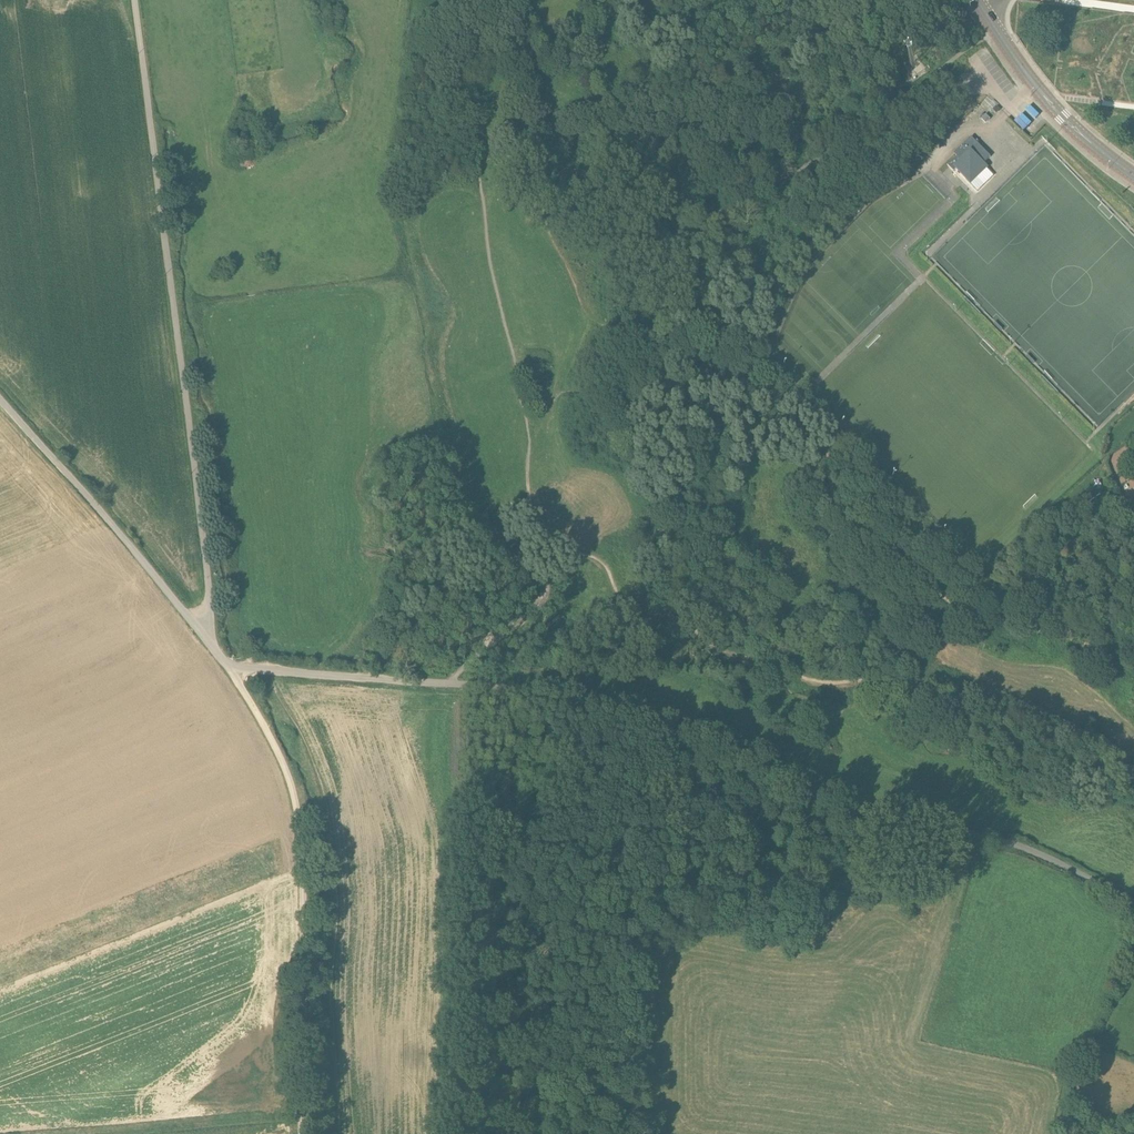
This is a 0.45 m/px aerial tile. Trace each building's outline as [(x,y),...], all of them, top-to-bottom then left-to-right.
[(1025,120),(1034,129),(1045,116),(1036,108),(1025,120)] [(982,119),(986,123),(991,119),(986,114),(982,119)] [(961,160),(954,167),(967,180),(975,180),(988,167),(984,163),(991,157),(972,137),(954,154),(961,160)]
